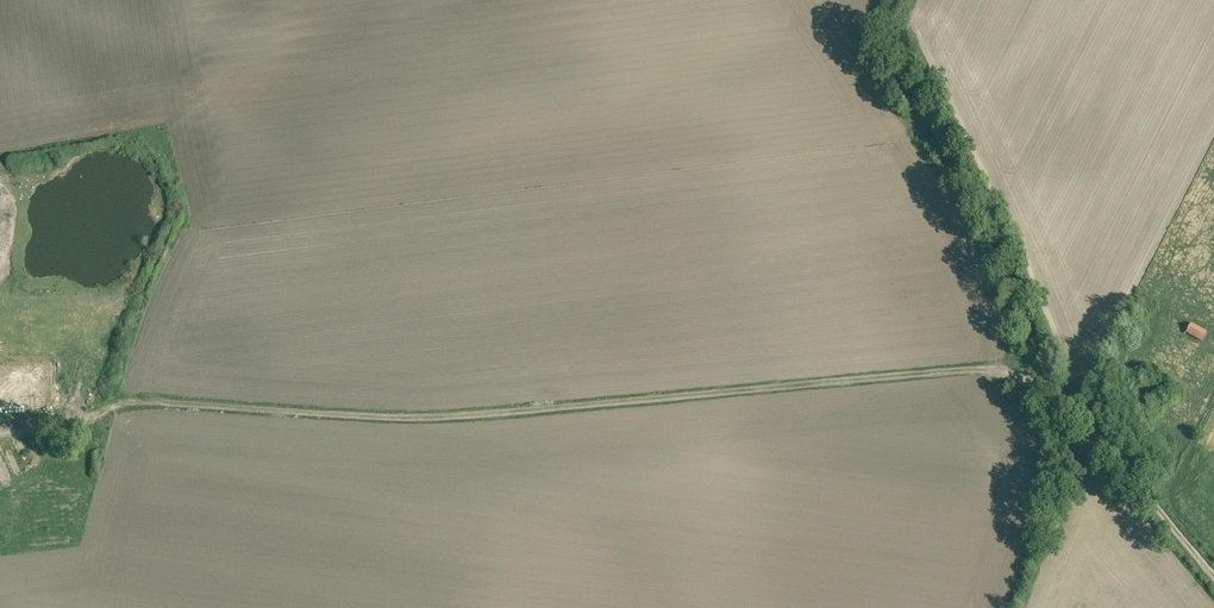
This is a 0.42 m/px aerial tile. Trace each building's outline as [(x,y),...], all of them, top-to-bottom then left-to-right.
[(1193,324),(1186,339),(1204,349),(1212,335),(1193,324)]
